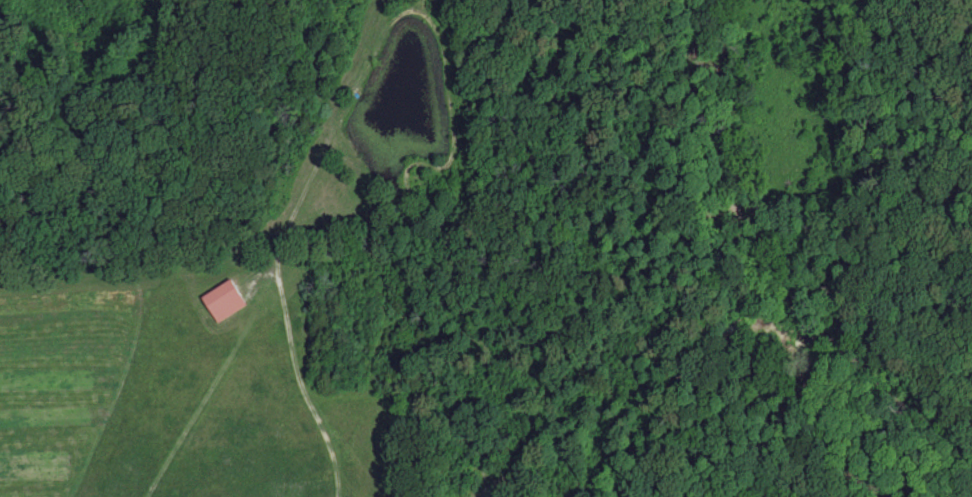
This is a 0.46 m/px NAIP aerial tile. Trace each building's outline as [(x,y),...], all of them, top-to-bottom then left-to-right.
[(215,326),(245,308),(230,282),(200,300),(215,326)]
